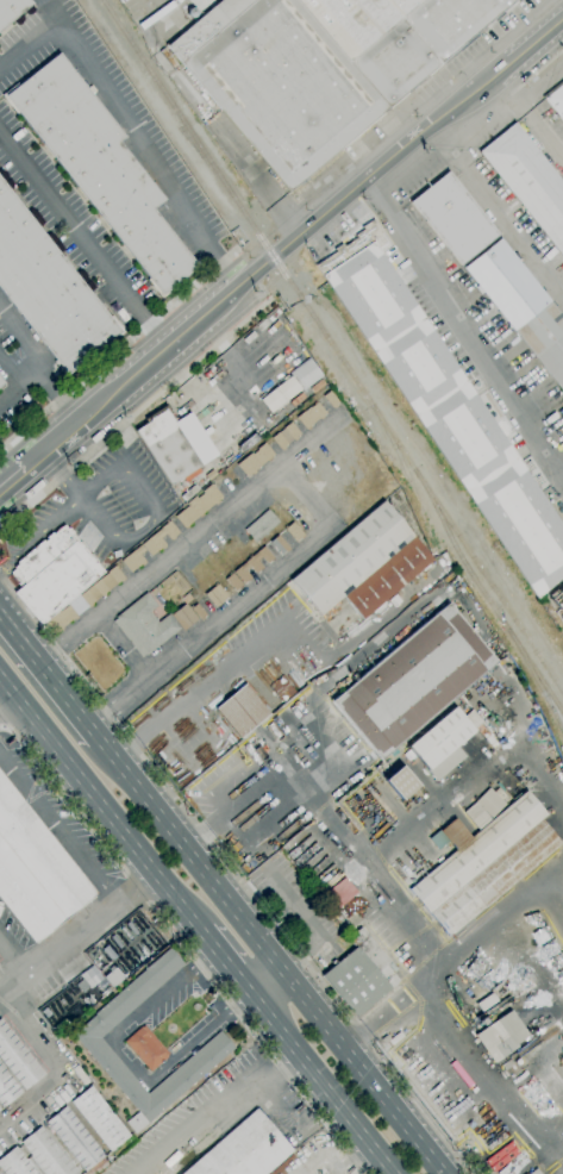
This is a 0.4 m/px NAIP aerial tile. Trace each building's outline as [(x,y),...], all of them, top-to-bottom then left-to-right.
[(31,4),(0,30),(0,0),(28,0),(31,4)] [(165,46),(220,0),(515,0),(501,12),(503,14),(494,23),(492,19),(475,33),(477,36),(459,52),(457,49),(371,121),(373,125),(369,129),(367,126),(306,177),(308,180),(300,187),(298,185),(288,192),(165,46)] [(162,298),(146,280),(149,279),(17,113),(15,114),(1,96),(17,83),(18,86),(58,54),(86,89),(90,86),(95,92),(90,95),(124,137),(118,142),(164,200),(151,210),(193,261),(198,257),(201,263),(167,291),(168,293),(162,298)] [(543,99),(562,83),(562,124),(543,99)] [(514,123),(562,184),(562,259),(477,152),(514,123)] [(459,266),(409,202),(448,171),(498,236),(459,266)] [(55,361),(0,292),(0,180),(110,318),(111,317),(124,333),(110,344),(108,342),(79,366),(80,367),(65,379),(54,362),(55,361)] [(376,248),(562,529),(562,577),(537,599),(315,266),(336,252),(334,249),(342,244),(343,248),(357,238),(355,236),(363,230),(362,227),(373,220),(387,242),(376,248)] [(500,238),(562,317),(562,394),(483,294),(481,295),(475,288),(477,286),(463,268),(500,238)] [(320,377),(309,358),(288,371),(300,390),(320,377)] [(258,398),(267,412),(299,391),(290,377),(258,398)] [(333,408),(333,407),(332,408),(323,396),(329,392),(338,402),(336,405),(337,406),(333,408)] [(307,431),(306,430),(295,418),(309,406),(311,407),(317,402),(325,413),(321,416),(324,418),(320,420),(319,418),(309,427),(309,429),(307,431)] [(170,486),(135,431),(145,424),(143,420),(165,406),(176,424),(176,425),(201,464),(170,486)] [(282,451),(281,450),(280,450),(270,438),(289,423),(300,435),(296,437),(298,438),(294,442),(293,439),(283,447),(284,449),(282,451)] [(246,477),(236,466),(250,454),(251,456),(257,450),(256,449),(264,443),(274,455),(259,467),(259,466),(246,477)] [(183,529),(174,517),(182,510),(183,511),(188,506),(186,504),(195,497),(198,499),(202,494),(201,492),(211,485),(212,485),(213,483),(214,486),(213,487),(221,497),(217,501),(219,502),(215,505),(214,502),(183,529)] [(362,620),(343,597),(319,616),(289,580),(394,493),(413,516),(402,524),(433,561),(362,620)] [(255,543),(244,530),(267,510),(279,523),(255,543)] [(171,541),(170,539),(169,541),(159,529),(169,522),(179,532),(173,537),(174,538),(171,541)] [(295,542),(284,529),(292,523),(304,536),(295,542)] [(42,625),(38,620),(37,622),(13,593),(21,587),(10,574),(14,569),(13,568),(18,564),(15,563),(42,541),(44,542),(46,539),(45,538),(51,532),(52,535),(63,526),(65,530),(68,529),(73,533),(71,536),(79,544),(80,543),(83,547),(82,549),(88,556),(90,555),(96,561),(94,563),(102,573),(42,625)] [(150,557),(140,545),(159,529),(164,535),(159,538),(164,545),(164,547),(162,549),(161,548),(150,557)] [(280,555),(269,543),(277,536),(288,548),(280,555)] [(130,573),(120,561),(139,545),(144,551),(139,555),(144,562),(144,563),(142,566),(140,564),(130,573)] [(267,564),(257,552),(264,547),(274,558),(267,564)] [(255,574),(245,562),(256,552),(261,557),(256,561),(262,568),(255,574)] [(243,585),(233,573),(244,562),(249,567),(244,572),(250,579),(243,585)] [(114,566),(124,579),(124,580),(121,582),(120,581),(117,585),(115,585),(104,594),(105,595),(102,598),(101,597),(90,605),(92,606),(89,608),(88,607),(76,617),(77,618),(74,620),(73,619),(62,629),(63,630),(60,632),(58,631),(54,635),(44,624),(114,566)] [(234,592),(224,580),(231,574),(242,585),(234,592)] [(214,608),(204,595),(217,585),(227,597),(214,608)] [(140,657),(112,622),(115,619),(114,618),(145,593),(157,606),(150,612),(157,623),(169,613),(170,616),(184,604),(180,599),(187,593),(192,600),(186,605),(188,607),(192,605),(192,607),(196,604),(206,616),(202,618),(204,619),(201,622),(199,618),(182,631),(180,629),(145,656),(144,655),(140,657)] [(380,761),(331,701),(448,604),(496,662),(380,761)] [(300,704),(294,698),(311,683),(317,688),(300,704)] [(239,739),(214,710),(244,685),(269,714),(239,739)] [(251,751),(242,738),(252,731),(286,706),(295,718),(280,729),(280,730),(251,751)] [(436,781),(426,770),(406,747),(452,707),(473,731),(456,745),(465,756),(436,781)] [(279,757),(273,750),(280,744),(286,751),(279,757)] [(401,801),(383,780),(400,766),(418,787),(401,801)] [(35,943),(0,900),(0,773),(96,895),(35,943)] [(448,938),(407,889),(455,850),(438,831),(453,818),(470,837),(526,791),(546,816),(540,819),(561,843),(448,938)] [(338,922),(330,910),(336,905),(344,917),(338,922)] [(355,1018),(320,976),(355,948),(346,938),(361,928),(389,963),(386,966),(399,981),(389,989),(355,1018)] [(111,962),(101,950),(106,945),(117,957),(111,962)] [(135,1134),(125,1123),(138,1112),(71,1035),(94,1016),(93,1014),(169,948),(184,966),(100,1038),(148,1093),(219,1031),(233,1048),(135,1134)] [(89,989),(79,975),(93,966),(102,979),(89,989)] [(100,991),(96,986),(104,979),(104,978),(110,972),(107,970),(111,967),(113,968),(114,967),(124,978),(112,988),(108,985),(100,991)] [(494,1063),(474,1036),(495,1022),(494,1020),(509,1010),(527,1036),(515,1044),(518,1047),(494,1063)] [(24,1091),(0,1060),(0,1019),(44,1075),(24,1091)] [(149,1072),(124,1042),(140,1028),(144,1025),(168,1055),(165,1057),(167,1057),(149,1072)] [(384,1044),(380,1038),(393,1029),(396,1034),(384,1044)] [(506,1069),(501,1063),(509,1059),(513,1064),(506,1069)] [(517,1067),(513,1062),(519,1059),(521,1063),(517,1067)] [(2,1109),(0,1106),(0,1066),(21,1093),(2,1109)] [(110,1153),(70,1103),(90,1086),(130,1136),(110,1153)] [(85,1172),(44,1123),(64,1106),(105,1156),(85,1172)] [(293,1151),(267,1173),(181,1173),(256,1109),(256,1110),(258,1107),(269,1119),(267,1122),(280,1138),(282,1136),(293,1148),(290,1149),(293,1151)] [(39,1126),(78,1173),(44,1173),(30,1156),(19,1143),(39,1126)] [(3,1173),(0,1171),(0,1158),(14,1147),(25,1160),(36,1173),(3,1173)] [(30,1156),(44,1173),(36,1173),(25,1160),(30,1156)]
